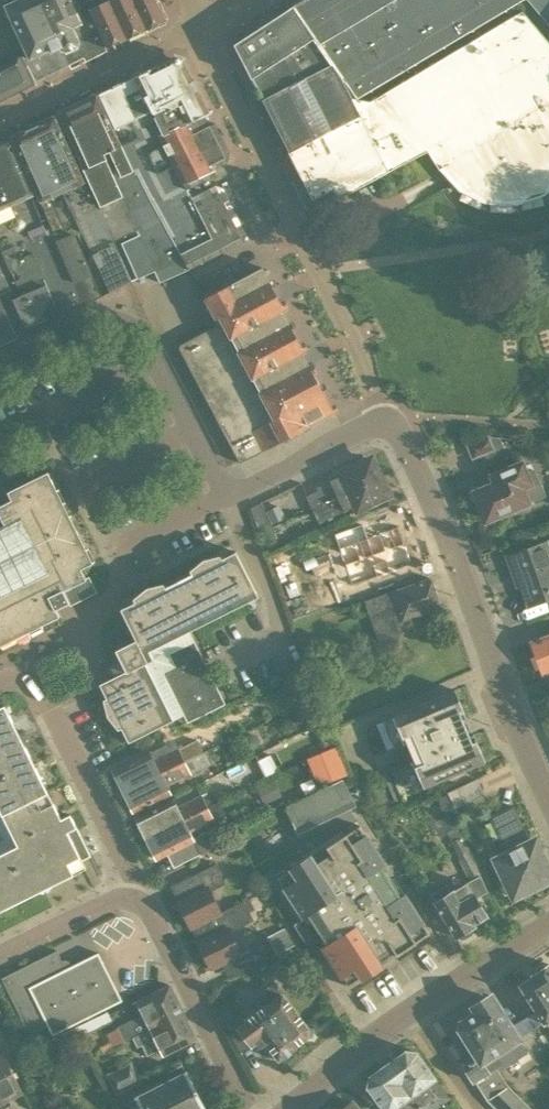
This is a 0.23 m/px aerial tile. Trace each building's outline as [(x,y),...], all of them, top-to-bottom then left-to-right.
[(35,82),(68,65),(60,46),(60,45),(55,35),(59,33),(45,0),(0,0),(0,9),(35,82)] [(107,46),(85,0),(45,0),(59,33),(55,35),(60,45),(60,46),(68,65),(107,46)] [(107,46),(107,48),(166,20),(156,0),(85,0),(107,46)] [(293,6),(340,75),(356,100),(523,0),(302,0),(293,6)] [(548,26),(548,0),(527,0),(548,26)] [(293,6),(289,8),(258,28),(234,44),(318,209),(338,199),(389,171),(429,151),(440,169),(454,162),(468,179),(490,189),(514,190),(537,182),(548,171),(548,44),(522,11),(369,102),(355,100),(356,100),(340,75),(293,6)] [(35,82),(0,9),(0,99),(35,82)] [(122,146),(122,147),(134,173),(181,256),(214,238),(193,197),(189,190),(217,175),(214,168),(229,161),(230,155),(213,122),(206,120),(202,115),(209,113),(183,61),(171,58),(99,93),(115,125),(113,126),(122,146)] [(139,230),(116,239),(136,279),(153,271),(158,282),(188,270),(181,258),(181,256),(134,173),(122,147),(121,147),(96,93),(80,100),(139,230)] [(116,240),(116,239),(139,230),(80,100),(57,111),(101,206),(99,208),(116,240)] [(64,190),(76,218),(85,214),(94,234),(85,238),(110,291),(132,281),(108,229),(99,208),(94,206),(55,118),(33,128),(61,191),(64,190)] [(57,227),(76,218),(64,190),(61,191),(33,128),(13,137),(52,225),(57,227)] [(0,145),(0,180),(43,279),(59,316),(101,296),(91,274),(73,234),(56,242),(52,233),(48,235),(46,230),(48,230),(8,141),(0,145)] [(19,289),(21,289),(43,279),(0,180),(0,246),(19,289)] [(222,182),(193,197),(214,238),(181,256),(181,258),(188,270),(244,242),(247,233),(222,182)] [(178,343),(177,348),(239,462),(281,443),(334,413),(304,353),(305,352),(284,310),(286,309),(264,267),(203,298),(218,325),(178,343)] [(0,269),(0,294),(9,290),(0,269)] [(24,295),(13,300),(15,303),(28,332),(60,318),(59,316),(43,279),(21,289),(24,295)] [(16,338),(0,302),(0,345),(16,338)] [(471,443),(475,457),(507,449),(503,434),(471,443)] [(307,497),(313,509),(381,476),(374,461),(368,459),(356,465),(357,466),(340,474),(342,477),(332,482),(332,483),(319,489),(320,491),(307,497)] [(494,475),(497,482),(484,488),(481,486),(476,488),(473,493),(476,499),(479,498),(488,519),(545,495),(535,469),(526,473),(522,463),(494,475)] [(11,500),(0,505),(0,646),(16,638),(14,632),(38,620),(41,626),(59,616),(56,609),(79,598),(92,591),(80,569),(92,563),(47,472),(7,492),(11,500)] [(381,476),(313,509),(319,522),(354,505),(355,507),(361,509),(390,495),(388,490),(389,485),(385,477),(382,476),(381,476)] [(256,529),(265,551),(279,545),(271,523),(256,529)] [(360,588),(421,564),(406,526),(375,538),(370,525),(340,537),(360,588)] [(548,542),(507,557),(513,574),(523,571),(526,579),(522,580),(531,605),(548,598),(548,541),(548,542)] [(121,609),(120,609),(136,640),(115,650),(120,661),(109,666),(114,677),(99,685),(106,699),(121,728),(129,743),(166,724),(138,669),(147,664),(140,649),(255,592),(235,552),(221,559),(220,555),(202,559),(190,570),(192,574),(165,587),(163,583),(146,588),(133,598),(135,602),(121,609)] [(383,595),(365,600),(379,643),(400,635),(396,624),(440,608),(430,578),(383,595)] [(532,642),(544,674),(548,672),(548,635),(532,642)] [(168,655),(174,668),(162,674),(187,724),(224,705),(193,642),(168,655)] [(463,719),(467,718),(455,690),(394,715),(424,787),(485,762),(474,734),(470,736),(463,719)] [(316,695),(301,702),(312,726),(327,719),(316,695)] [(86,869),(82,861),(91,857),(70,815),(60,820),(9,715),(5,707),(0,710),(0,911),(86,869)] [(313,756),(314,757),(334,746),(325,727),(315,732),(323,751),(313,756)] [(149,753),(112,771),(122,792),(215,746),(209,733),(170,751),(167,744),(149,753)] [(314,757),(326,783),(349,772),(337,745),(334,746),(314,757)] [(215,746),(122,792),(132,813),(170,795),(166,787),(210,765),(204,751),(215,746)] [(275,753),(263,758),(270,773),(281,768),(275,753)] [(349,772),(326,783),(328,786),(285,806),(297,834),(356,806),(344,779),(351,776),(349,772)] [(447,791),(455,808),(465,804),(457,787),(447,791)] [(135,819),(145,839),(221,802),(220,799),(215,802),(208,790),(175,805),(172,800),(135,819)] [(431,893),(435,901),(434,902),(454,936),(464,940),(471,935),(475,925),(473,923),(486,916),(475,898),(487,892),(457,828),(460,826),(445,794),(437,798),(441,805),(439,806),(444,816),(434,821),(441,836),(447,833),(459,859),(469,882),(450,893),(446,886),(431,893)] [(221,802),(145,839),(156,860),(193,841),(189,833),(227,814),(221,802)] [(548,879),(548,867),(535,839),(531,841),(514,805),(490,817),(508,853),(492,861),(499,875),(506,879),(515,897),(519,895),(524,897),(531,892),(534,887),(548,879)] [(291,870),(278,878),(302,916),(307,913),(328,946),(324,949),(348,986),(361,977),(361,978),(381,965),(380,963),(395,953),(397,955),(417,942),(416,942),(430,933),(405,896),(401,899),(380,865),(384,863),(360,825),(347,834),(346,834),(327,846),(328,849),(312,859),(311,857),(291,869),(291,870)] [(217,846),(221,855),(241,846),(237,836),(217,846)] [(169,886),(191,928),(243,902),(243,901),(219,912),(207,888),(222,880),(214,864),(169,886)] [(243,902),(191,928),(211,969),(239,954),(226,928),(250,916),(243,902)] [(283,928),(267,936),(276,954),(292,946),(283,928)] [(98,954),(65,969),(56,951),(1,978),(30,1036),(49,1027),(53,1036),(121,1002),(98,954)] [(521,985),(544,1023),(546,1022),(548,1026),(548,966),(547,967),(544,963),(536,968),(536,974),(532,976),(533,977),(521,985)] [(252,1045),(257,1040),(270,1058),(279,1059),(294,1047),(293,1046),(305,1037),(311,1038),(313,1029),(307,1029),(274,984),(256,997),(263,1006),(247,1018),(249,1020),(239,1027),(252,1045)] [(125,1042),(133,1038),(183,1013),(169,986),(137,1002),(144,1015),(118,1028),(125,1042)] [(495,1108),(531,1108),(509,1086),(497,1068),(502,1064),(504,1066),(526,1052),(519,1040),(519,1039),(493,999),(487,998),(478,1003),(477,1012),(461,1023),(459,1030),(478,1059),(465,1067),(474,1082),(475,1082),(486,1100),(495,1108)] [(35,1046),(39,1055),(110,1020),(106,1011),(35,1046)] [(183,1013),(133,1038),(138,1048),(142,1045),(148,1056),(161,1050),(164,1056),(196,1039),(183,1013)] [(1,1049),(0,1049),(0,1105),(23,1094),(1,1049)] [(387,1064),(419,1108),(433,1108),(448,1098),(416,1053),(406,1051),(387,1064)] [(106,1074),(116,1095),(141,1082),(131,1061),(106,1074)] [(387,1064),(370,1076),(368,1089),(382,1108),(419,1108),(387,1064)] [(136,1098),(126,1103),(129,1108),(205,1108),(187,1072),(136,1097),(136,1098)]
